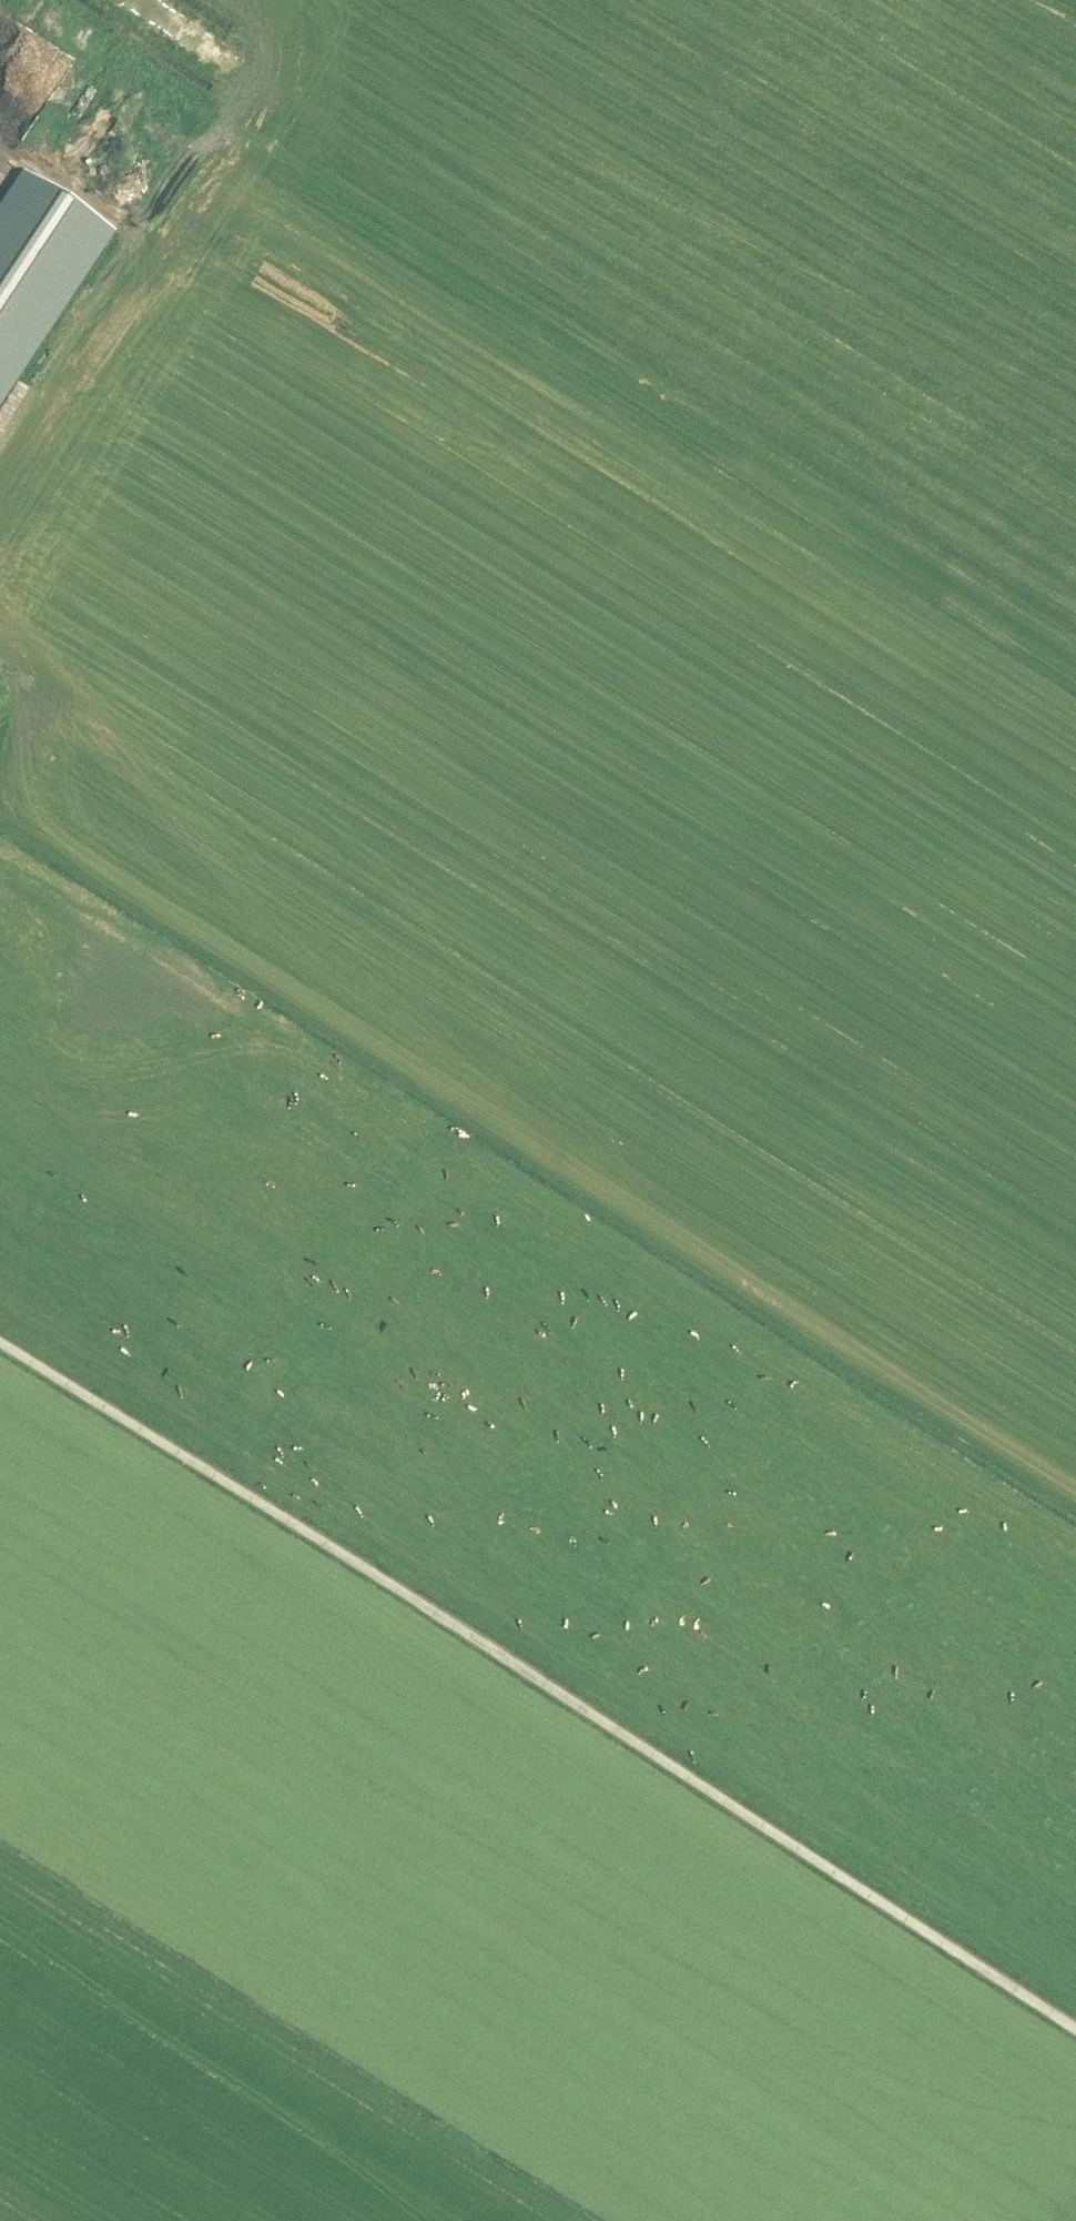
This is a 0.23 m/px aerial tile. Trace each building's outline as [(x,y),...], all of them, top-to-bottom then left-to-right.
[(10,168),(0,161),(0,183),(10,168)] [(0,208),(0,411),(115,237),(22,175),(0,208)]
